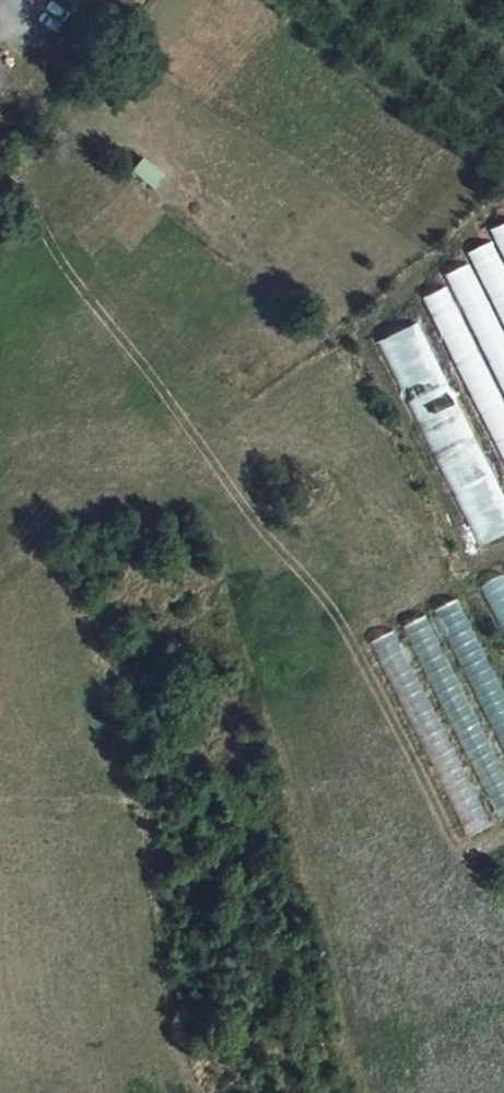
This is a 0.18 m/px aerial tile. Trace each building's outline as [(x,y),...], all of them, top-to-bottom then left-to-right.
[(490,230),(503,258),(503,222),(490,230)] [(467,254),(503,325),(503,265),(492,241),(467,254)] [(446,275),(503,391),(503,330),(470,263),(446,275)] [(422,298),(503,461),(503,399),(447,286),(422,298)] [(377,337),(480,542),(503,531),(503,500),(413,319),(377,337)] [(481,587),(503,632),(503,575),(481,587)] [(435,611),(503,744),(503,689),(458,599),(435,611)] [(404,627),(502,818),(503,817),(503,767),(426,616),(404,627)] [(392,632),(370,643),(468,834),(491,823),(392,632)]
